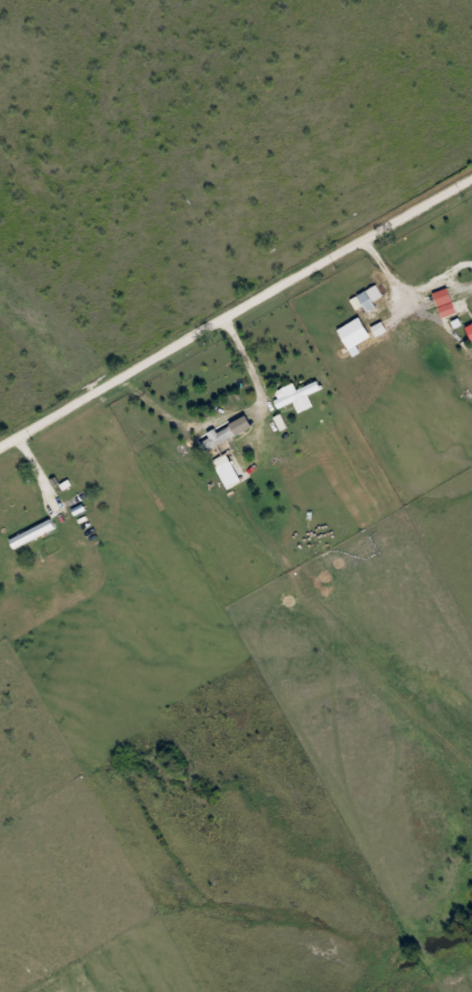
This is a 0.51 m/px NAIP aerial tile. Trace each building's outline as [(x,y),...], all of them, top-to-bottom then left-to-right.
[(293,385),(296,390),(317,380),(321,388),(277,408),(274,401),(284,396),(281,391),(293,385)] [(200,441),(244,416),(250,425),(228,438),(233,446),(211,459),(200,441)]
